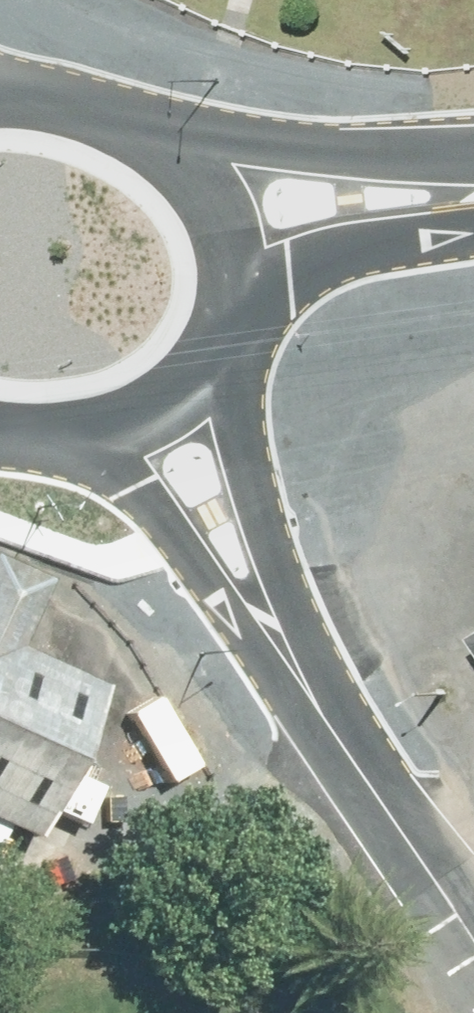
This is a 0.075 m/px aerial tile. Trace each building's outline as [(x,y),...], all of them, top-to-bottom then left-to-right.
[(0,655),(0,838),(23,848),(91,695),(0,655)]
